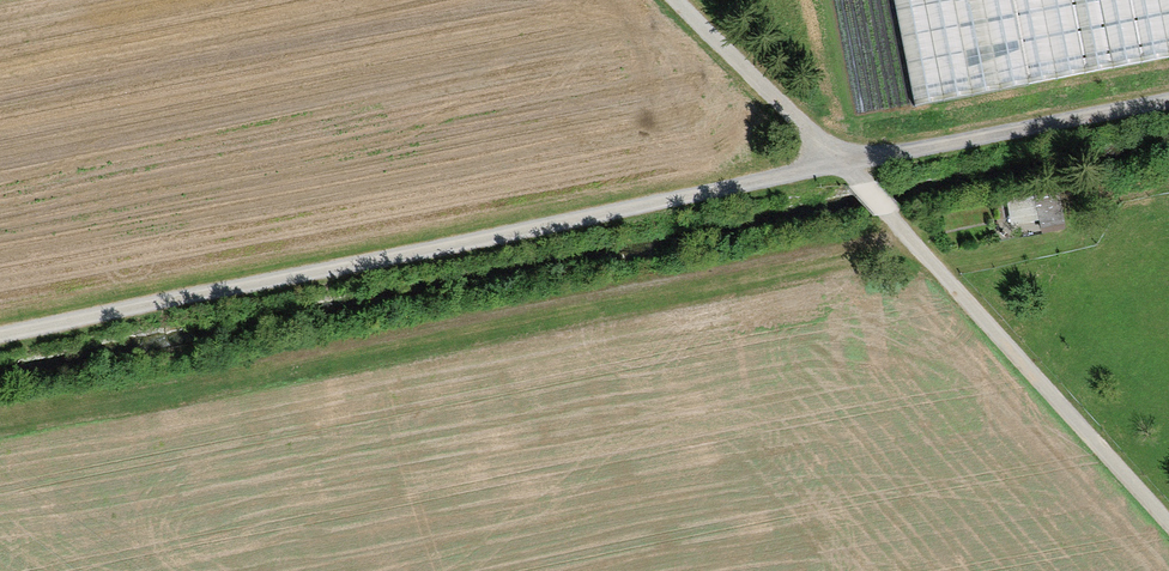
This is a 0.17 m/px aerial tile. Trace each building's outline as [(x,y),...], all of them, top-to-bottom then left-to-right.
[(910,107),(1168,57),(1168,0),(890,0),(910,107)] [(1067,225),(1061,196),(1010,207),(1014,227),(1039,222),(1041,231),(1067,225)]
